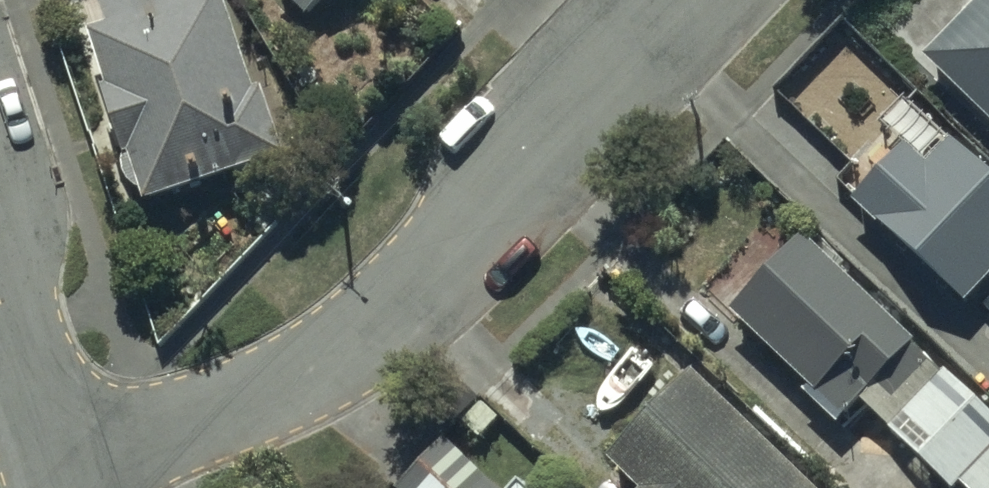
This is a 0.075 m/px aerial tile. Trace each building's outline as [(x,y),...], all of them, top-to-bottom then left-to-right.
[(89,7),(140,228),(284,180),(227,0),(116,0),(89,7)] [(296,26),(320,0),(268,0),(296,26)] [(924,64),(988,129),(988,0),(987,0),(924,64)] [(805,174),(913,279),(950,241),(988,278),(988,185),(911,109),(877,143),(856,122),(805,174)] [(963,413),(761,220),(698,286),(847,428),(865,409),(918,460),(963,413)] [(602,454),(636,486),(634,487),(813,487),(687,367),(602,454)] [(445,444),(400,487),(488,487),(445,444)]
